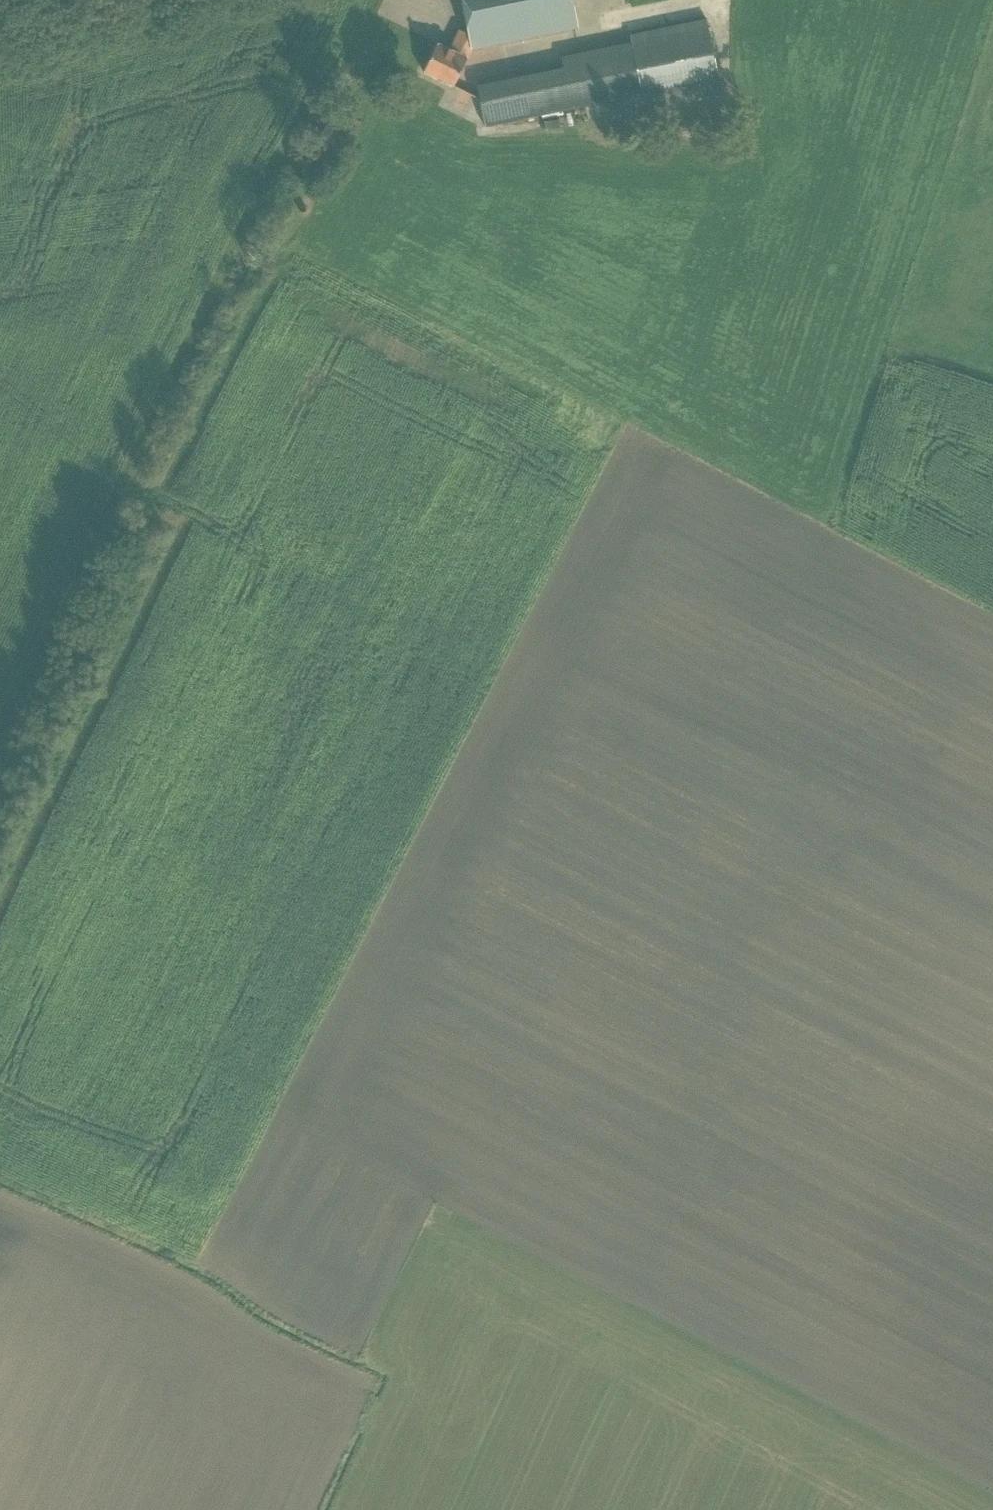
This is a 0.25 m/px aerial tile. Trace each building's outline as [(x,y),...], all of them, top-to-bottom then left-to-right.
[(467,25),(484,21),(489,43),(575,25),(570,0),(462,0),(467,25)] [(475,84),(478,98),(484,127),(504,122),(610,99),(614,117),(642,110),(643,112),(720,97),(704,18),(629,34),(631,42),(563,56),(565,65),(475,84)] [(423,71),(453,86),(471,47),(489,43),(484,21),(467,25),(468,30),(466,33),(459,30),(450,49),(437,43),(423,71)] [(495,43),(495,61),(529,60),(529,45),(515,45),(515,42),(495,43)] [(544,124),(545,132),(560,128),(558,120),(544,124)]
